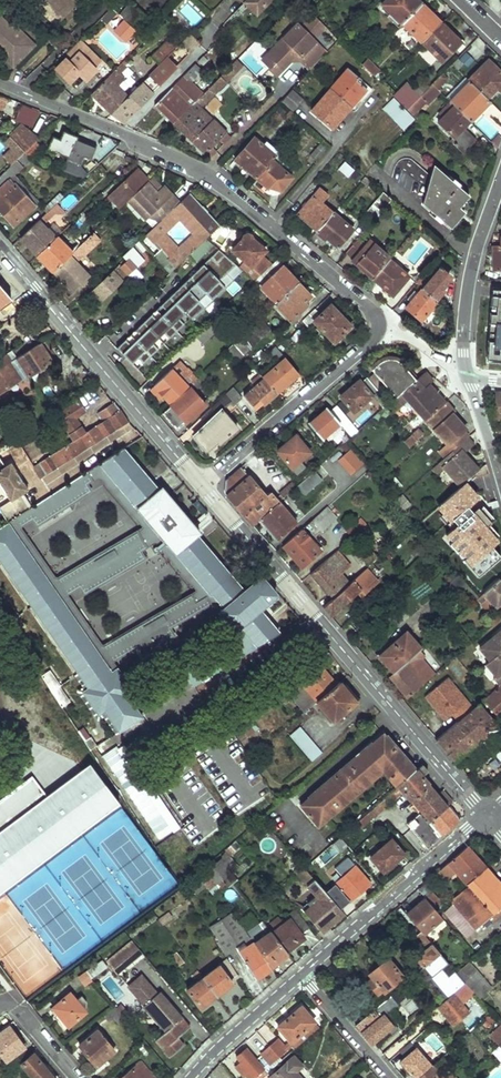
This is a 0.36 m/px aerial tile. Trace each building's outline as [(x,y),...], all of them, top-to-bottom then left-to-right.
[(40,7),(42,5),(45,7),(43,10),(52,19),(67,4),(71,8),(77,1),(76,0),(33,0),(40,7)] [(247,0),(246,0),(244,2),(257,14),(259,11),(247,0)] [(259,11),(270,0),(247,0),(259,11)] [(312,11),(317,6),(311,0),(301,0),(312,11)] [(383,1),(404,21),(422,2),(420,0),(385,0),(383,1)] [(422,2),(404,21),(424,41),(441,24),(434,17),(436,15),(422,2)] [(67,4),(52,19),(56,23),(71,8),(67,4)] [(140,16),(128,5),(119,15),(122,17),(131,26),(140,16)] [(116,12),(111,7),(101,18),(106,23),(116,12)] [(434,17),(441,24),(443,22),(445,19),(439,12),(436,15),(434,17)] [(326,25),(314,14),(301,27),(298,24),(275,47),(278,49),(268,59),(280,71),(292,59),(298,59),(309,71),(328,51),(314,37),(326,25)] [(2,49),(0,51),(0,53),(14,66),(36,44),(20,30),(18,32),(12,27),(0,16),(0,48),(2,49)] [(112,28),(125,40),(136,30),(131,26),(122,17),(112,28)] [(443,60),(462,41),(443,22),(441,24),(424,41),(443,60)] [(181,45),(193,52),(199,42),(187,35),(181,45)] [(169,37),(154,52),(162,61),(170,53),(177,46),(169,37)] [(77,75),(80,73),(87,80),(97,69),(94,66),(101,60),(88,48),(80,40),(56,65),(58,67),(57,68),(70,82),(77,75)] [(280,71),(268,59),(278,49),(275,47),(263,59),(277,74),(280,71)] [(153,71),(163,81),(182,64),(170,53),(162,61),(153,71)] [(459,57),(453,64),(459,69),(465,63),(459,57)] [(368,58),(362,63),(367,69),(373,62),(368,58)] [(126,78),(120,73),(126,67),(122,63),(92,94),(112,114),(129,96),(119,85),(126,78)] [(175,123),(204,94),(192,81),(203,68),(197,63),(171,89),(157,104),(175,123)] [(487,63),(470,80),(471,82),(487,97),(496,87),(500,91),(500,90),(500,76),(487,63)] [(331,128),(366,90),(359,83),(362,80),(349,68),(312,109),(331,128)] [(445,71),(434,84),(438,88),(450,76),(445,71)] [(80,73),(77,75),(84,83),(87,80),(80,73)] [(208,119),(199,109),(228,80),(223,74),(204,94),(175,123),(206,153),(229,129),(213,114),(208,119)] [(406,83),(421,97),(426,92),(411,78),(406,83)] [(467,78),(448,97),(452,101),(471,82),(470,80),(467,78)] [(471,82),(452,101),(471,120),(490,100),(487,97),(471,82)] [(394,95),(409,110),(413,105),(421,97),(406,83),(394,95)] [(438,88),(434,84),(426,92),(421,97),(427,102),(429,105),(442,91),(438,88)] [(140,96),(145,91),(143,89),(139,85),(134,90),(140,96)] [(140,96),(146,103),(155,94),(146,85),(143,89),(145,91),(140,96)] [(304,100),(294,89),(283,100),(294,110),(304,100)] [(126,123),(146,103),(140,96),(134,90),(129,96),(112,114),(126,123)] [(404,129),(415,118),(394,97),(383,108),(404,129)] [(427,102),(421,97),(413,105),(419,111),(427,102)] [(451,139),(464,152),(478,138),(465,126),(471,120),(452,101),(440,113),(444,117),(440,122),(454,136),(451,139)] [(32,128),(39,110),(21,103),(14,121),(32,128)] [(409,110),(418,119),(423,114),(419,111),(413,105),(409,110)] [(36,140),(26,131),(16,141),(17,143),(25,151),(36,140)] [(55,152),(56,148),(71,153),(76,140),(78,135),(65,131),(62,138),(54,135),(48,150),(55,152)] [(254,137),(236,158),(258,177),(272,160),(276,156),(254,137)] [(89,145),(76,140),(71,153),(69,158),(64,170),(83,178),(88,174),(79,170),(82,163),(85,156),(92,159),(98,144),(91,142),(89,145)] [(323,140),(310,156),(316,161),(329,145),(323,140)] [(23,154),(6,170),(13,177),(29,160),(23,154)] [(280,191),(292,176),(272,160),(258,177),(269,187),(267,190),(272,193),(276,193),(280,191)] [(470,195),(435,164),(432,173),(423,203),(452,227),(465,211),(460,207),(470,195)] [(139,167),(111,194),(123,206),(127,201),(149,180),(150,179),(139,167)] [(16,181),(13,177),(6,170),(0,176),(0,205),(17,224),(35,208),(14,183),(16,181)] [(362,180),(369,185),(373,180),(366,175),(362,180)] [(161,185),(153,176),(150,179),(149,180),(157,189),(161,185)] [(157,223),(177,204),(169,196),(171,195),(161,185),(157,189),(149,180),(127,201),(145,220),(147,217),(153,218),(157,223)] [(319,188),(297,215),(317,232),(334,212),(323,203),(329,196),(319,188)] [(177,204),(157,223),(152,228),(146,234),(154,242),(168,256),(177,265),(206,238),(223,222),(208,207),(205,210),(200,205),(203,202),(192,189),(177,204)] [(393,198),(384,191),(366,213),(374,220),(393,198)] [(169,196),(177,204),(178,202),(171,195),(169,196)] [(44,226),(63,208),(58,202),(22,236),(38,254),(55,237),(44,226)] [(338,247),(353,228),(334,212),(317,232),(338,247)] [(147,217),(145,220),(152,228),(157,223),(153,218),(147,217)] [(248,232),(246,232),(244,233),(242,234),(241,236),(240,238),(231,249),(231,250),(231,252),(243,262),(250,269),(263,255),(267,250),(253,237),(252,235),(251,234),(248,232)] [(91,277),(79,265),(102,241),(94,233),(73,254),(54,272),(74,293),(91,277)] [(363,234),(348,252),(353,257),(358,251),(363,255),(357,263),(374,277),(390,258),(395,253),(392,250),(388,254),(363,234)] [(168,256),(154,242),(153,243),(145,235),(139,240),(170,272),(176,267),(167,258),(168,256)] [(193,242),(193,235),(178,248),(185,249),(193,242)] [(73,254),(56,236),(55,237),(38,254),(54,272),(73,254)] [(500,269),(500,245),(492,246),(493,269),(500,269)] [(92,290),(102,301),(142,263),(142,259),(139,255),(139,254),(133,247),(130,249),(123,256),(127,260),(121,266),(120,264),(92,290)] [(218,249),(117,346),(137,367),(189,317),(191,319),(204,306),(198,300),(206,293),(212,299),(225,286),(219,280),(236,264),(218,249)] [(363,255),(358,251),(353,257),(352,259),(357,263),(363,255)] [(272,263),(263,255),(250,269),(243,262),(239,267),(255,280),(272,263)] [(394,293),(410,274),(390,258),(374,277),(394,293)] [(253,282),(275,304),(298,281),(277,259),(272,263),(255,280),(253,282)] [(453,275),(442,266),(424,287),(438,299),(445,290),(442,287),(453,275)] [(306,303),(312,296),(298,281),(275,304),(273,306),(290,323),(308,305),(306,303)] [(438,299),(424,287),(408,305),(423,319),(439,300),(438,299)] [(491,287),(485,359),(500,360),(500,287),(491,287)] [(0,289),(0,309),(10,301),(0,289)] [(330,302),(320,312),(315,307),(303,319),(309,325),(314,320),(335,341),(347,329),(342,324),(346,319),(330,302)] [(262,319),(227,351),(237,362),(271,329),(262,319)] [(351,324),(346,319),(342,324),(347,329),(351,324)] [(221,329),(214,322),(197,338),(204,345),(221,329)] [(211,348),(220,352),(224,344),(216,340),(211,348)] [(53,361),(40,343),(19,357),(27,370),(31,376),(53,361)] [(277,393),(300,373),(276,344),(269,351),(277,360),(261,374),(264,378),(277,393)] [(19,357),(14,350),(0,360),(0,370),(19,357)] [(27,370),(19,357),(0,370),(0,392),(1,391),(2,393),(22,379),(19,375),(27,370)] [(381,361),(371,370),(373,372),(383,384),(396,398),(400,394),(417,379),(403,363),(400,361),(399,360),(396,359),(394,358),(392,358),(389,358),(387,358),(385,359),(383,360),(381,361)] [(173,368),(156,384),(173,402),(189,387),(173,368)] [(430,384),(434,380),(426,371),(417,379),(400,394),(407,402),(424,422),(447,402),(430,384)] [(373,372),(368,376),(378,388),(383,384),(373,372)] [(353,415),(374,397),(383,407),(385,405),(389,401),(378,388),(368,376),(362,382),(359,378),(337,397),(353,415)] [(195,391),(204,382),(199,377),(189,387),(173,402),(162,413),(178,430),(206,403),(195,391)] [(261,402),(263,404),(277,393),(264,378),(245,395),(255,407),(261,402)] [(236,403),(242,397),(233,386),(226,392),(236,403)] [(231,402),(234,405),(236,403),(226,392),(200,416),(207,425),(195,435),(209,451),(237,425),(222,409),(231,402)] [(396,398),(391,402),(398,410),(407,402),(400,394),(396,398)] [(77,438),(88,431),(77,415),(86,409),(80,400),(61,413),(77,438)] [(121,407),(115,401),(101,411),(106,419),(122,409),(121,407)] [(453,411),(455,409),(447,401),(447,402),(424,422),(445,445),(437,452),(443,459),(468,436),(470,435),(466,431),(468,429),(453,411)] [(358,429),(347,416),(337,404),(330,409),(327,406),(309,422),(322,437),(341,421),(352,435),(358,429)] [(385,405),(383,407),(374,414),(380,420),(390,410),(385,405)] [(77,438),(34,466),(41,477),(130,418),(122,409),(106,419),(88,431),(77,438)] [(361,424),(373,418),(370,411),(358,417),(361,424)] [(419,428),(404,442),(409,448),(424,434),(419,428)] [(311,452),(296,434),(278,450),(297,472),(306,464),(302,459),(311,452)] [(475,444),(468,436),(443,459),(432,469),(437,473),(444,467),(462,487),(466,483),(480,469),(465,453),(475,444)] [(22,445),(11,448),(15,461),(26,458),(22,445)] [(124,446),(87,471),(93,479),(101,474),(145,526),(138,532),(142,539),(154,531),(181,509),(163,487),(160,489),(124,446)] [(364,463),(351,448),(337,461),(351,476),(364,463)] [(5,466),(0,458),(0,485),(10,501),(0,507),(0,510),(7,522),(23,512),(31,507),(23,494),(29,490),(11,462),(5,466)] [(269,489),(266,492),(243,467),(227,481),(227,494),(240,510),(254,525),(261,518),(279,502),(297,485),(293,481),(280,492),(281,494),(276,497),(269,489)] [(23,512),(28,521),(93,479),(87,471),(31,507),(23,512)] [(315,471),(298,486),(305,494),(323,480),(315,471)] [(462,487),(441,505),(447,512),(454,520),(469,507),(479,498),(466,483),(462,487)] [(280,539),(297,523),(279,502),(261,518),(280,539)] [(321,529),(335,516),(327,507),(314,520),(321,529)] [(474,513),(469,507),(454,520),(447,512),(444,516),(456,530),(474,513)] [(480,507),(474,513),(456,530),(451,534),(458,541),(454,545),(484,577),(500,560),(500,551),(495,544),(500,540),(489,527),(495,522),(480,507)] [(142,539),(106,562),(111,570),(117,578),(146,559),(141,551),(158,541),(199,590),(192,595),(196,602),(206,596),(232,575),(197,534),(200,531),(181,509),(154,531),(142,539)] [(71,583),(66,577),(57,581),(20,527),(28,521),(23,512),(7,522),(0,527),(0,557),(34,607),(71,583)] [(305,568),(323,552),(303,529),(285,545),(305,568)] [(142,539),(138,532),(66,577),(71,583),(106,562),(142,539)] [(338,550),(311,574),(328,594),(329,593),(334,598),(351,583),(343,574),(352,566),(338,550)] [(365,559),(371,566),(380,558),(375,551),(365,559)] [(71,583),(76,592),(111,570),(106,562),(71,583)] [(365,594),(378,580),(367,568),(351,583),(334,598),(324,607),(331,615),(362,590),(365,594)] [(454,592),(466,580),(460,573),(447,584),(454,592)] [(119,731),(142,717),(128,696),(133,692),(113,662),(138,647),(144,657),(160,647),(159,645),(175,635),(171,627),(212,603),(236,629),(222,641),(223,643),(183,667),(194,685),(237,659),(281,632),(261,608),(275,595),(275,590),(264,578),(260,577),(244,590),(232,575),(206,596),(196,602),(116,651),(79,673),(89,687),(83,692),(98,713),(105,710),(119,731)] [(486,593),(497,606),(500,602),(500,580),(486,593)] [(79,673),(116,651),(111,643),(103,648),(69,597),(76,592),(71,583),(34,607),(79,673)] [(196,602),(192,595),(111,643),(116,651),(196,602)] [(10,622),(16,617),(8,603),(1,606),(10,622)] [(493,612),(487,617),(494,626),(500,620),(500,616),(497,612),(496,615),(493,612)] [(10,622),(15,630),(21,626),(16,617),(10,622)] [(407,631),(380,655),(394,672),(421,649),(422,648),(407,631)] [(482,647),(493,659),(489,663),(499,674),(496,677),(500,683),(500,631),(482,647)] [(410,697),(437,674),(423,657),(426,654),(421,649),(394,672),(391,675),(410,697)] [(300,677),(269,699),(274,705),(287,696),(289,699),(295,695),(307,687),(318,700),(337,684),(321,666),(306,679),(304,677),(301,679),(300,677)] [(52,690),(59,686),(50,671),(43,676),(52,690)] [(457,722),(474,708),(448,678),(424,698),(444,722),(452,715),(457,722)] [(337,684),(318,700),(322,706),(318,710),(323,716),(328,712),(332,718),(352,702),(337,684)] [(486,698),(499,712),(500,710),(500,685),(486,698)] [(52,690),(61,705),(68,699),(59,686),(52,690)] [(318,700),(307,687),(295,695),(307,710),(318,700)] [(439,746),(454,763),(497,727),(478,705),(474,708),(457,722),(435,741),(439,746)] [(255,731),(246,717),(233,727),(242,740),(255,731)] [(292,735),(314,760),(324,751),(302,726),(292,735)] [(399,785),(417,769),(384,732),(301,805),(319,825),(383,770),(398,786),(399,785)] [(90,749),(95,746),(91,738),(85,741),(90,749)] [(482,773),(498,788),(500,785),(500,757),(499,755),(482,773)] [(412,799),(430,783),(421,774),(427,768),(423,763),(417,769),(399,785),(403,790),(412,799)] [(0,800),(0,889),(117,802),(88,764),(47,795),(31,777),(0,800)] [(430,783),(412,799),(421,810),(408,822),(429,846),(461,818),(459,816),(430,783)] [(398,786),(368,812),(373,816),(403,790),(399,785),(398,786)] [(370,818),(366,814),(358,821),(362,826),(370,818)] [(404,852),(391,838),(370,856),(384,870),(404,852)] [(470,844),(438,872),(446,881),(456,872),(468,886),(490,867),(470,844)] [(207,870),(216,883),(217,883),(220,886),(224,883),(222,879),(236,869),(225,854),(222,856),(223,858),(207,870)] [(371,882),(348,856),(337,866),(343,873),(346,870),(347,872),(336,883),(351,900),(371,882)] [(306,867),(303,864),(296,870),(320,897),(306,910),(323,931),(345,912),(324,888),(314,876),(306,867)] [(500,908),(500,880),(490,867),(468,886),(450,901),(475,930),(490,918),(500,908)] [(314,876),(324,888),(332,880),(322,869),(314,876)] [(216,883),(207,870),(200,875),(209,888),(216,883)] [(428,898),(437,908),(443,902),(434,892),(428,898)] [(427,897),(408,913),(425,933),(444,917),(438,910),(437,908),(428,898),(427,897)] [(291,916),(303,932),(310,927),(296,908),(289,913),(291,916)] [(490,918),(494,922),(500,916),(500,908),(490,918)] [(216,942),(226,956),(238,949),(259,980),(274,970),(273,968),(247,931),(243,925),(242,926),(232,912),(209,926),(219,941),(216,942)] [(272,930),(289,953),(308,938),(303,932),(291,916),(272,930)] [(272,930),(271,929),(269,930),(263,920),(247,931),(273,968),(290,954),(289,953),(272,930)] [(117,972),(142,951),(131,939),(124,943),(115,950),(105,957),(117,972)] [(433,943),(415,958),(424,967),(440,953),(441,952),(433,943)] [(183,960),(176,952),(172,956),(178,964),(183,960)] [(430,978),(448,999),(455,992),(466,983),(457,973),(456,971),(449,976),(443,968),(449,963),(440,953),(424,967),(416,974),(424,983),(430,978)] [(369,980),(379,993),(384,988),(386,990),(405,975),(389,957),(371,973),(374,976),(369,980)] [(240,976),(228,958),(216,967),(210,966),(203,971),(201,968),(198,970),(217,994),(240,976)] [(108,966),(103,961),(91,970),(95,976),(108,966)] [(492,988),(470,962),(457,973),(466,983),(472,990),(479,999),(492,988)] [(217,994),(198,970),(195,972),(200,979),(188,989),(201,1006),(217,994)] [(93,979),(86,971),(80,977),(87,985),(93,980),(93,979)] [(163,999),(142,975),(129,986),(145,1004),(144,1005),(166,1031),(156,1041),(171,1058),(185,1046),(178,1038),(191,1027),(170,1002),(166,1002),(163,999)] [(466,983),(455,992),(461,1000),(472,990),(466,983)] [(82,995),(77,1000),(71,992),(53,1007),(58,1012),(55,1018),(60,1021),(63,1018),(70,1026),(87,1011),(85,1009),(87,1007),(88,1001),(82,995)] [(448,999),(437,1008),(453,1027),(471,1012),(461,1000),(455,992),(448,999)] [(391,995),(356,1024),(366,1035),(372,1043),(389,1028),(393,1034),(400,1028),(387,1013),(398,1004),(391,995)] [(298,1046),(305,1041),(321,1026),(303,1005),(280,1026),(298,1046)] [(117,1007),(105,1015),(110,1021),(115,1017),(119,1021),(125,1016),(117,1007)] [(0,1035),(0,1051),(7,1060),(25,1046),(11,1027),(0,1035)] [(492,1034),(500,1045),(500,1027),(492,1034)] [(115,1050),(98,1030),(81,1045),(98,1065),(115,1050)] [(280,1057),(289,1049),(279,1037),(270,1045),(280,1057)] [(272,1064),(280,1057),(270,1045),(262,1052),(272,1064)] [(248,1073),(250,1076),(262,1065),(247,1047),(238,1055),(243,1061),(237,1066),(245,1075),(248,1073)] [(402,1061),(417,1077),(418,1077),(433,1065),(418,1048),(402,1061)] [(272,1076),(274,1077),(306,1077),(298,1069),(305,1063),(297,1054),(272,1076)] [(34,1056),(24,1064),(36,1077),(56,1077),(40,1059),(38,1060),(34,1056)] [(141,1062),(123,1077),(154,1077),(141,1062)] [(418,1077),(434,1077),(441,1072),(433,1065),(418,1077)]
